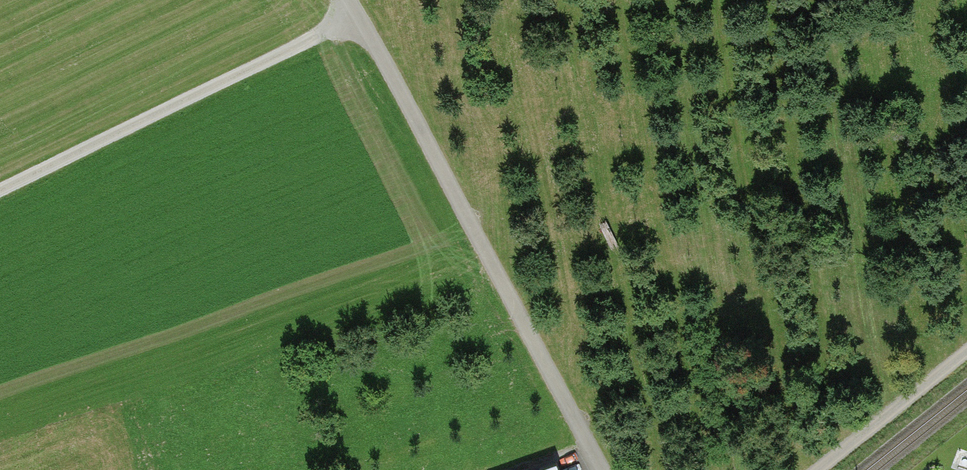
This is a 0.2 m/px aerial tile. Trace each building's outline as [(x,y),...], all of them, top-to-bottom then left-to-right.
[(556,462),(533,469),(560,469),(556,462)]
